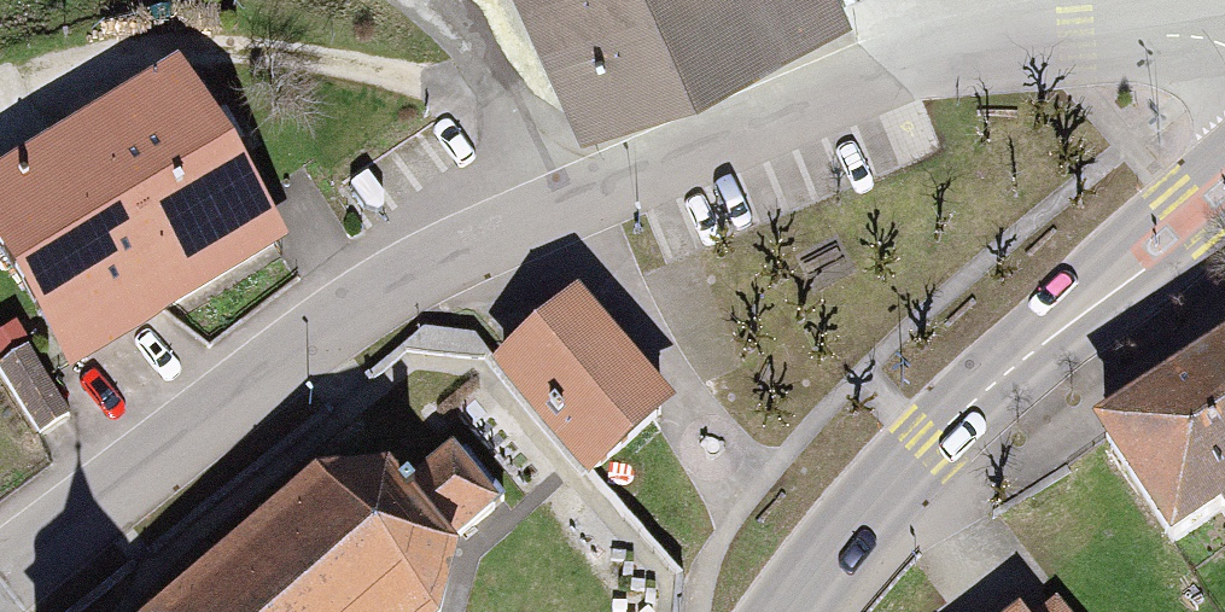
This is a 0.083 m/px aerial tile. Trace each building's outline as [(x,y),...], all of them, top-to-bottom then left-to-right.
[(590,108),(814,0),(538,0),(590,108)] [(73,350),(287,226),(194,67),(0,179),(0,226),(73,350)] [(564,298),(494,365),(590,463),(659,396),(564,298)] [(1105,412),(1184,537),(1224,510),(1224,336),(1105,412)] [(190,611),(450,611),(467,597),(465,546),(446,522),(418,487),(388,472),(355,469),(190,611)] [(1023,611),(1066,611),(1051,592),(1023,611)]
